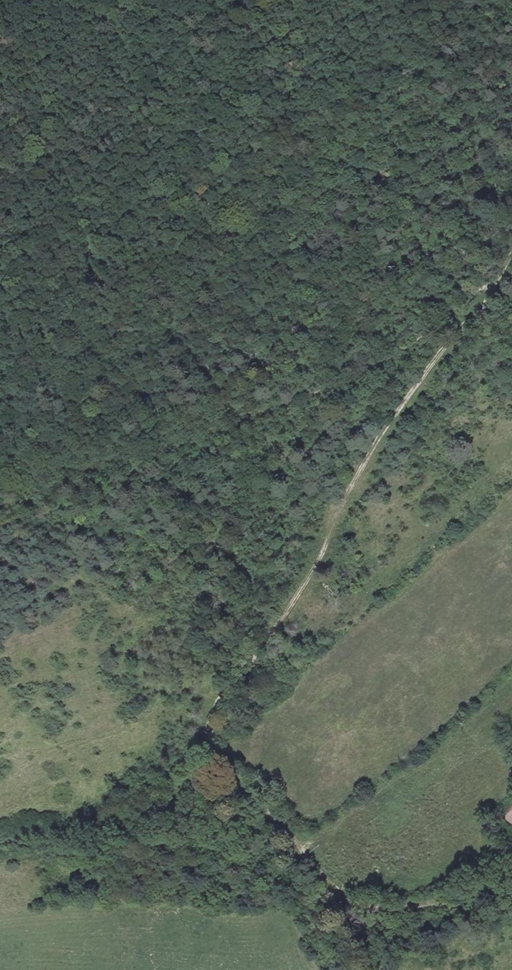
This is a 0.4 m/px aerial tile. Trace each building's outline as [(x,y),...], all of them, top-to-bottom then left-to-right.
[(491,816),(495,823),(500,820),(504,829),(511,825),(511,805),(491,816)]
